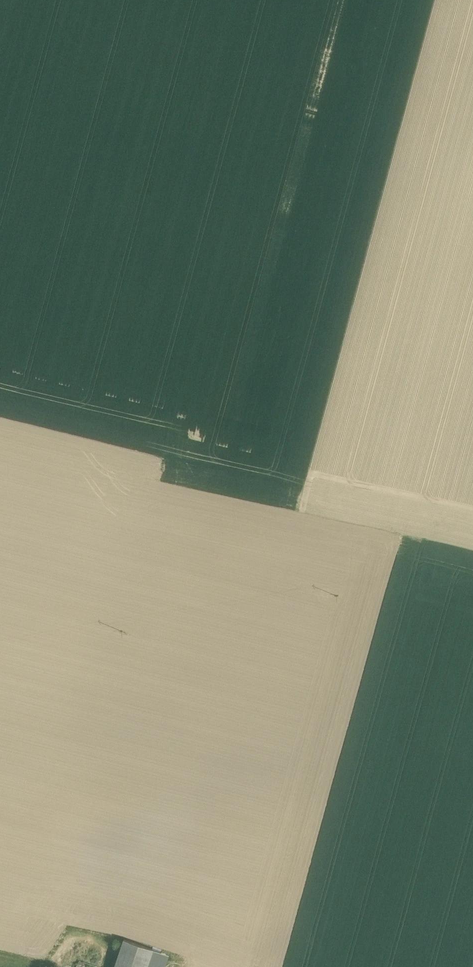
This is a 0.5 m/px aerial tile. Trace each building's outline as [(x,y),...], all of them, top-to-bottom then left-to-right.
[(115,966),(146,966),(152,949),(124,939),(115,966)] [(152,949),(146,966),(163,966),(168,954),(152,949)]
